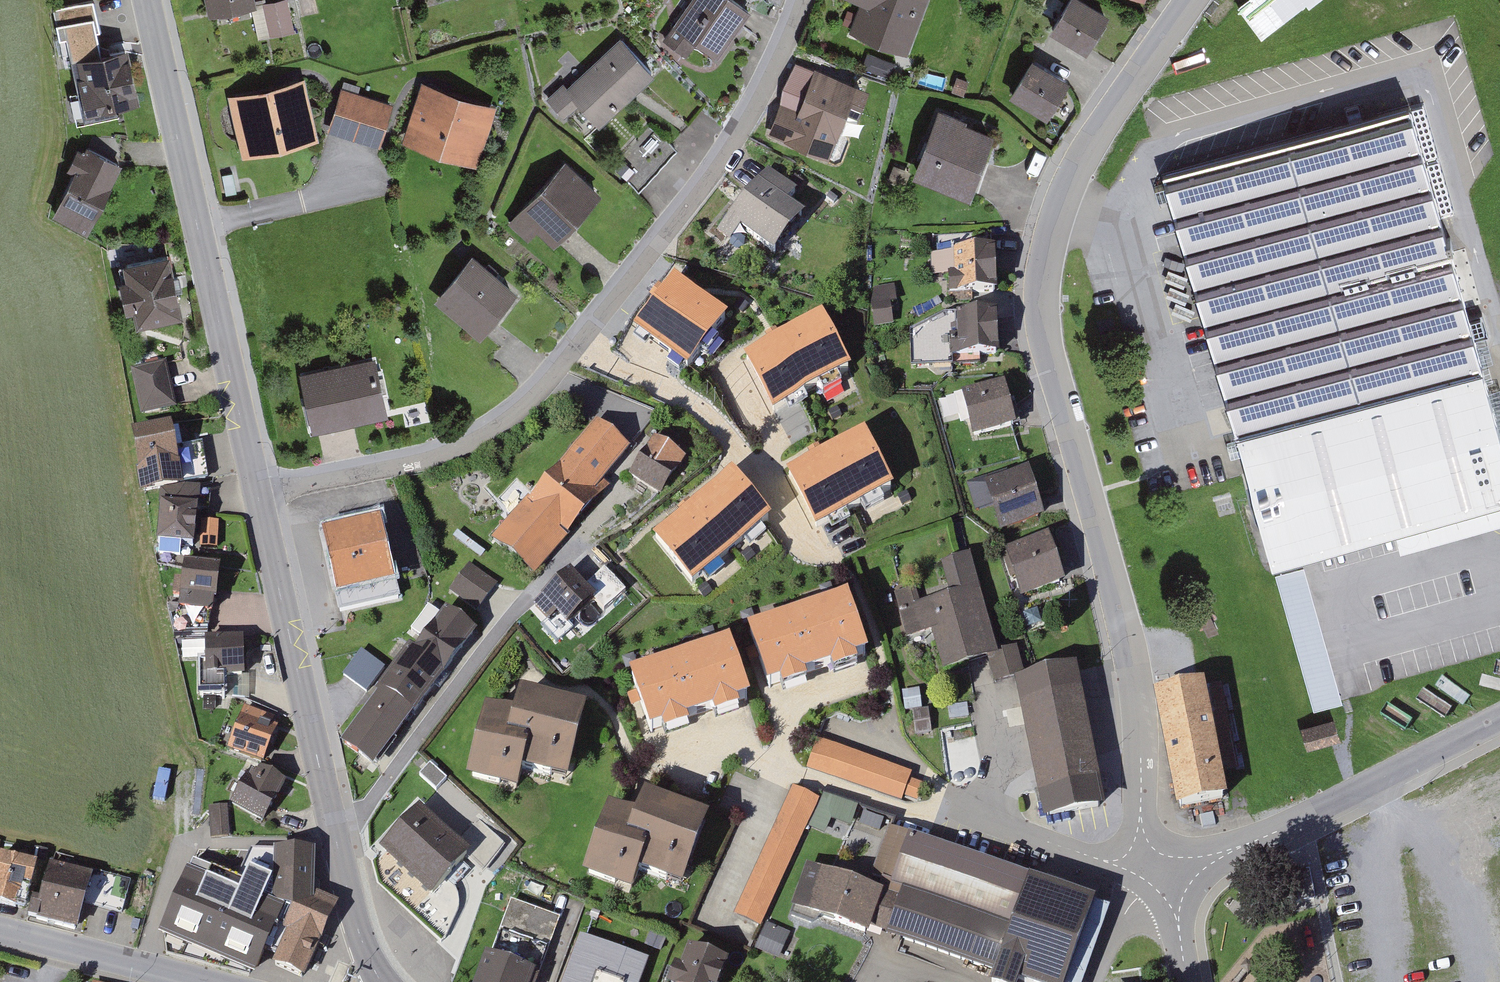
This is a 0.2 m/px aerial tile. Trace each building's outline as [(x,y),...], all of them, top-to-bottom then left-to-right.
[(217,21),(264,7),(262,0),(211,0),(217,21)] [(264,7),(273,38),(300,30),(291,0),(289,0),(264,7)] [(733,0),(694,0),(665,41),(686,56),(696,42),(717,57),(745,16),(749,11),(733,0)] [(862,2),(852,29),(907,50),(926,0),(856,0),(862,2)] [(1089,0),(1075,0),(1056,33),(1097,57),(1120,18),(1089,0)] [(1143,10),(1148,0),(1119,0),(1143,10)] [(656,74),(626,41),(558,101),(574,119),(587,107),(601,123),(635,93),(656,74)] [(138,45),(79,58),(92,114),(150,101),(138,45)] [(895,64),(866,54),(861,67),(890,78),(895,64)] [(869,89),(797,62),(789,84),(770,134),(829,157),(852,96),(864,101),(869,89)] [(1081,87),(1039,62),(1015,100),(1057,125),(1081,87)] [(310,76),(231,92),(244,154),(323,138),(310,76)] [(507,107),(427,80),(407,140),(487,167),(507,107)] [(399,103),(345,87),(331,134),(385,150),(399,103)] [(1499,525),(1499,370),(1423,105),(1170,178),(1255,473),(1280,561),(1305,554),(1404,525),(1411,551),(1499,525)] [(1009,133),(946,112),(923,181),(985,203),(1009,133)] [(675,149),(650,126),(613,166),(639,189),(656,171),(675,149)] [(132,161),(96,142),(57,217),(93,236),(132,161)] [(611,191),(568,155),(514,221),(556,256),(611,191)] [(810,191),(774,163),(720,231),(740,247),(752,231),(787,258),(817,220),(798,206),(810,191)] [(1008,245),(955,245),(955,300),(1008,300),(1008,245)] [(183,251),(130,263),(143,325),(197,314),(183,251)] [(526,292),(476,255),(441,303),(491,340),(526,292)] [(677,275),(634,328),(689,372),(731,319),(677,275)] [(877,325),(898,323),(895,284),(874,286),(877,325)] [(961,362),(1009,361),(1007,320),(952,320),(911,338),(912,372),(961,362)] [(776,343),(747,358),(773,410),(847,373),(821,321),(776,343)] [(383,358),(308,376),(321,433),(397,416),(383,358)] [(170,359),(132,367),(142,414),(179,406),(170,359)] [(965,400),(974,439),(1016,429),(1006,390),(965,400)] [(636,446),(601,420),(541,498),(532,497),(499,539),(540,570),(636,446)] [(183,422),(139,429),(148,492),(193,485),(183,422)] [(689,453),(658,433),(630,473),(662,494),(689,453)] [(819,461),(790,476),(818,530),(892,492),(864,438),(819,461)] [(1006,532),(1047,519),(1034,474),(1015,479),(1013,473),(968,486),(975,512),(998,506),(1006,532)] [(771,521),(734,476),(690,510),(656,539),(693,584),(771,521)] [(210,503),(169,499),(164,543),(205,547),(210,503)] [(392,518),(332,532),(347,595),(407,581),(392,518)] [(1008,555),(1024,603),(1069,588),(1053,540),(1008,555)] [(988,656),(1004,651),(977,556),(947,563),(956,594),(926,602),(922,588),(899,594),(911,636),(939,628),(949,666),(988,656)] [(522,583),(484,559),(463,591),(501,615),(522,583)] [(229,568),(192,561),(183,610),(220,617),(229,568)] [(590,577),(578,566),(538,608),(566,635),(593,607),(604,618),(632,589),(604,563),(590,577)] [(1302,568),(1275,574),(1313,712),(1342,704),(1302,568)] [(846,601),(749,633),(769,692),(866,660),(846,601)] [(428,634),(441,610),(429,604),(417,628),(428,634)] [(487,632),(452,605),(345,744),(380,771),(487,632)] [(254,640),(212,640),(213,678),(255,677),(254,640)] [(729,644),(630,676),(649,735),(748,703),(729,644)] [(1021,647),(988,656),(995,682),(1028,673),(1021,647)] [(390,670),(366,652),(348,676),(372,694),(390,670)] [(1110,807),(1080,666),(1021,679),(1051,818),(1110,807)] [(491,707),(473,780),(523,793),(529,770),(575,781),(593,710),(531,694),(525,716),(491,707)] [(1196,694),(1154,705),(1175,815),(1220,798),(1196,694)] [(289,724),(247,706),(230,747),(273,764),(289,724)] [(1303,724),(1308,746),(1342,740),(1338,717),(1303,724)] [(818,738),(809,767),(918,804),(928,775),(818,738)] [(432,766),(421,778),(438,793),(449,781),(432,766)] [(291,788),(255,768),(235,803),(271,823),(291,788)] [(648,874),(691,889),(716,819),(652,796),(646,817),(613,805),(589,875),(640,895),(648,874)] [(229,804),(212,805),(213,839),(231,838),(229,804)] [(381,851),(432,898),(470,856),(419,809),(381,851)] [(873,877),(888,882),(882,897),(871,931),(997,975),(994,981),(1075,981),(1102,903),(1021,877),(929,845),(890,832),(873,877)] [(234,884),(315,885),(316,852),(234,850),(234,884)] [(0,866),(0,905),(29,912),(41,865),(2,856),(0,866)] [(39,897),(34,919),(81,930),(86,907),(125,917),(133,882),(53,865),(48,899),(39,897)] [(792,918),(867,943),(871,931),(882,897),(809,873),(792,918)] [(263,884),(260,915),(181,883),(160,929),(262,972),(282,929),(290,933),(274,966),(307,980),(339,906),(315,896),(315,885),(263,884)] [(564,922),(512,903),(483,981),(541,981),(564,922)] [(786,928),(767,921),(755,948),(774,956),(786,928)] [(649,963),(579,940),(562,981),(642,981),(649,963)] [(732,964),(690,952),(683,973),(677,971),(674,981),(727,981),(732,964)]
